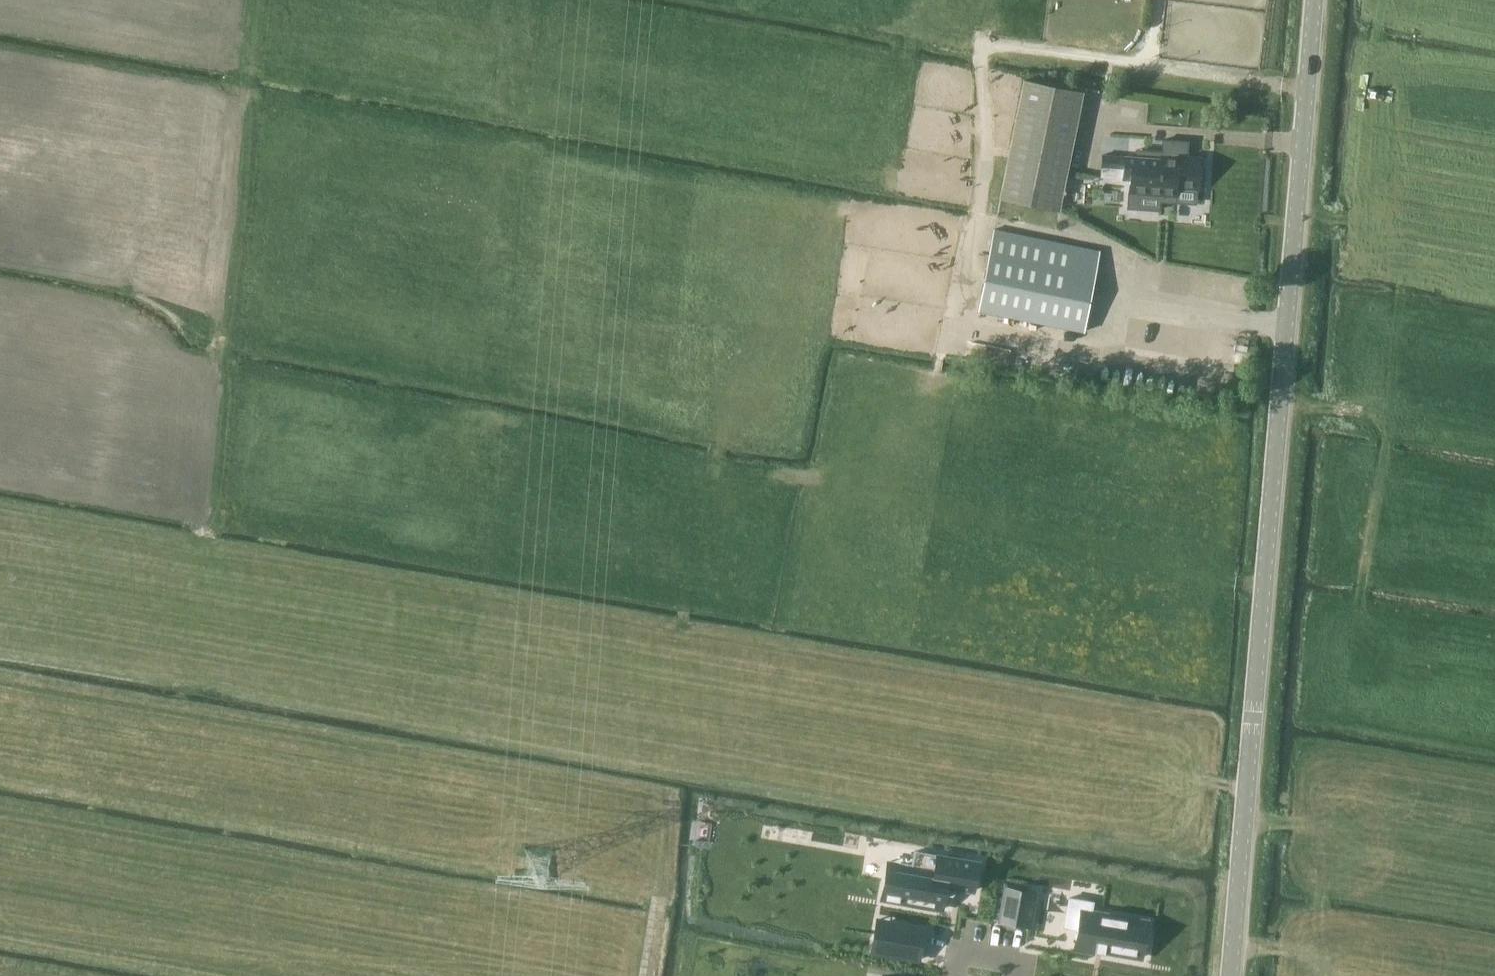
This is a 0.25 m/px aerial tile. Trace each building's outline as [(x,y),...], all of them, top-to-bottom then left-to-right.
[(1023,81),(999,199),(1058,210),(1082,93),(1023,81)] [(1130,180),(1128,208),(1160,210),(1161,201),(1175,202),(1176,188),(1199,189),(1202,184),(1202,174),(1200,171),(1201,158),(1187,157),(1188,142),(1163,140),(1163,152),(1145,150),(1145,158),(1125,157),(1103,155),(1101,177),(1130,180)] [(994,229),(978,310),(1084,332),(1099,251),(994,229)] [(888,869),(883,897),(902,901),(904,892),(943,899),(946,885),(973,890),(978,862),(915,850),(911,873),(888,869)] [(1005,888),(999,921),(1031,927),(1037,893),(1005,888)] [(1070,898),(1065,926),(1078,928),(1075,949),(1094,952),(1095,950),(1096,951),(1096,950),(1104,952),(1103,952),(1105,952),(1105,950),(1142,957),(1148,925),(1091,915),(1093,902),(1070,898)] [(875,936),(872,952),(911,959),(914,943),(922,944),(925,928),(888,922),(885,938),(875,936)]
